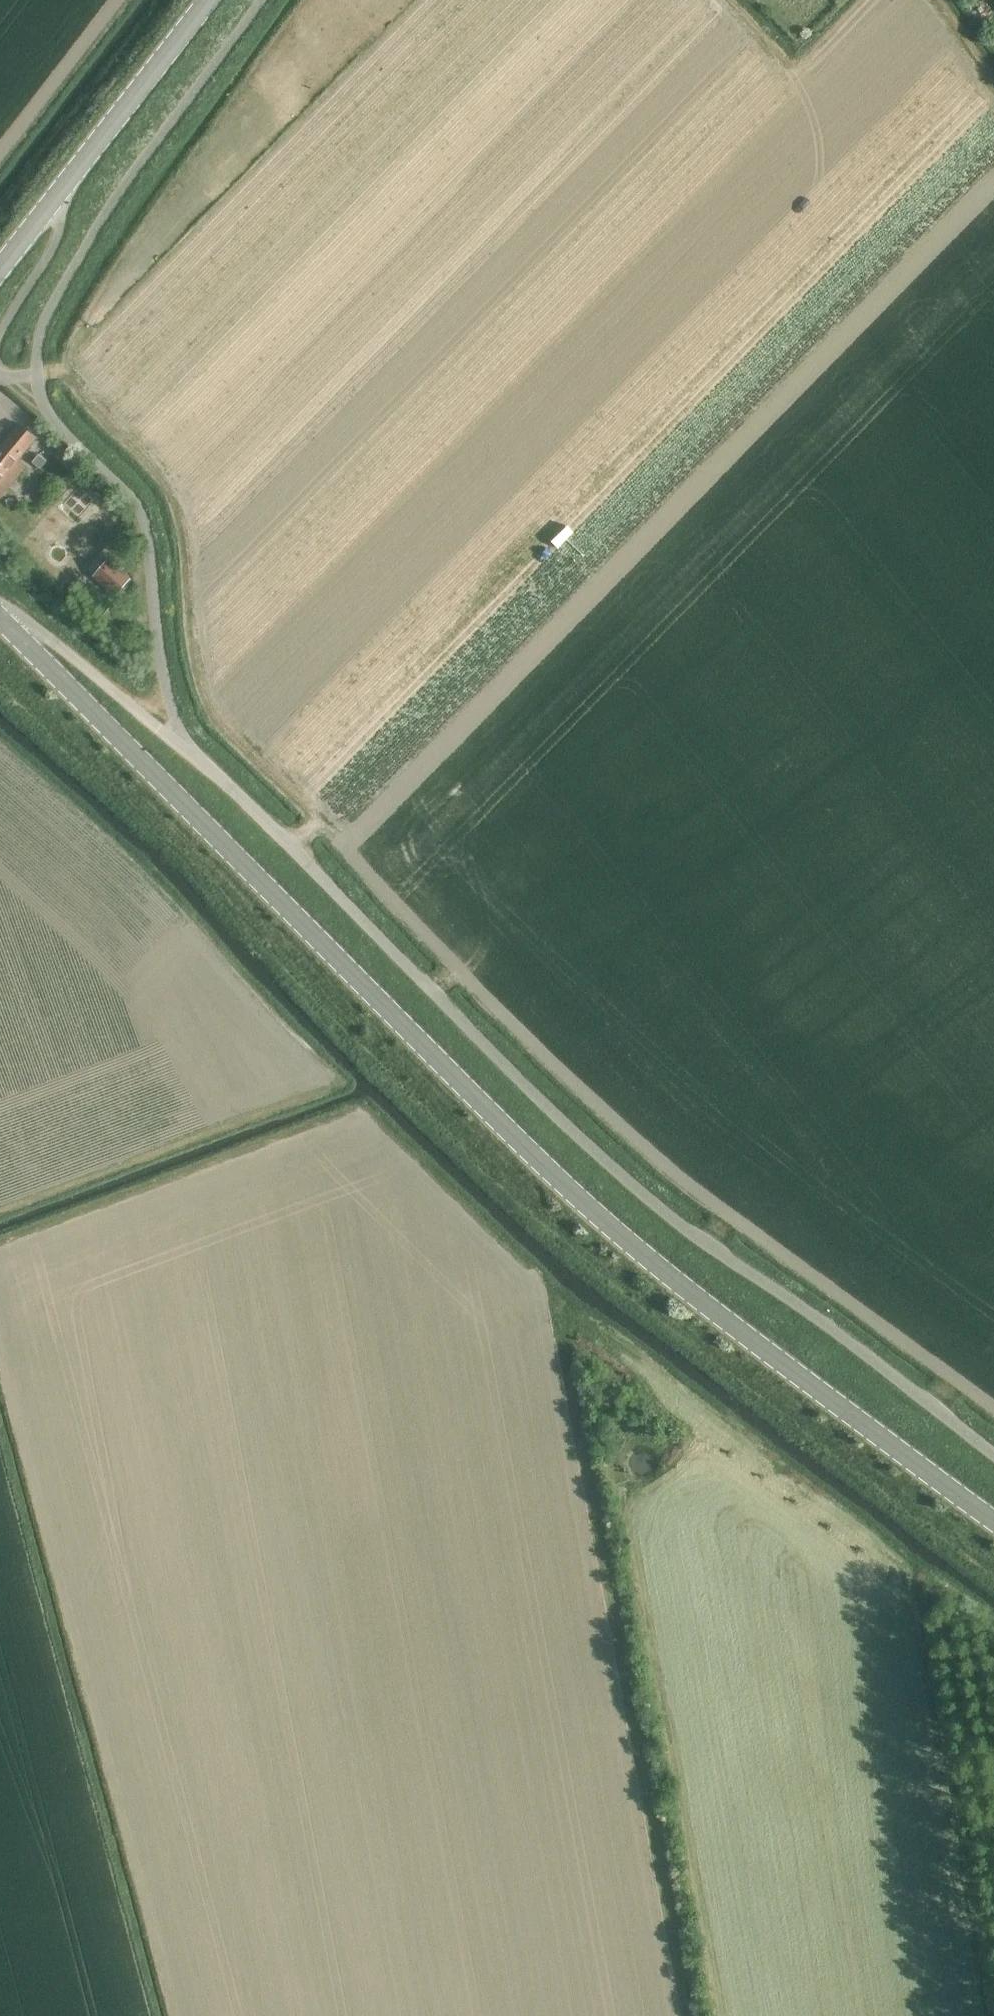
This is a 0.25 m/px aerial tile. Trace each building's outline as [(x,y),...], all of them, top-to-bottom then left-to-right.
[(0,448),(0,495),(26,466),(18,459),(36,438),(20,424),(0,448)] [(40,452),(32,461),(41,469),(48,460),(40,452)] [(128,578),(107,559),(92,575),(113,595),(128,578)] [(108,601),(87,582),(76,594),(97,613),(108,601)]
